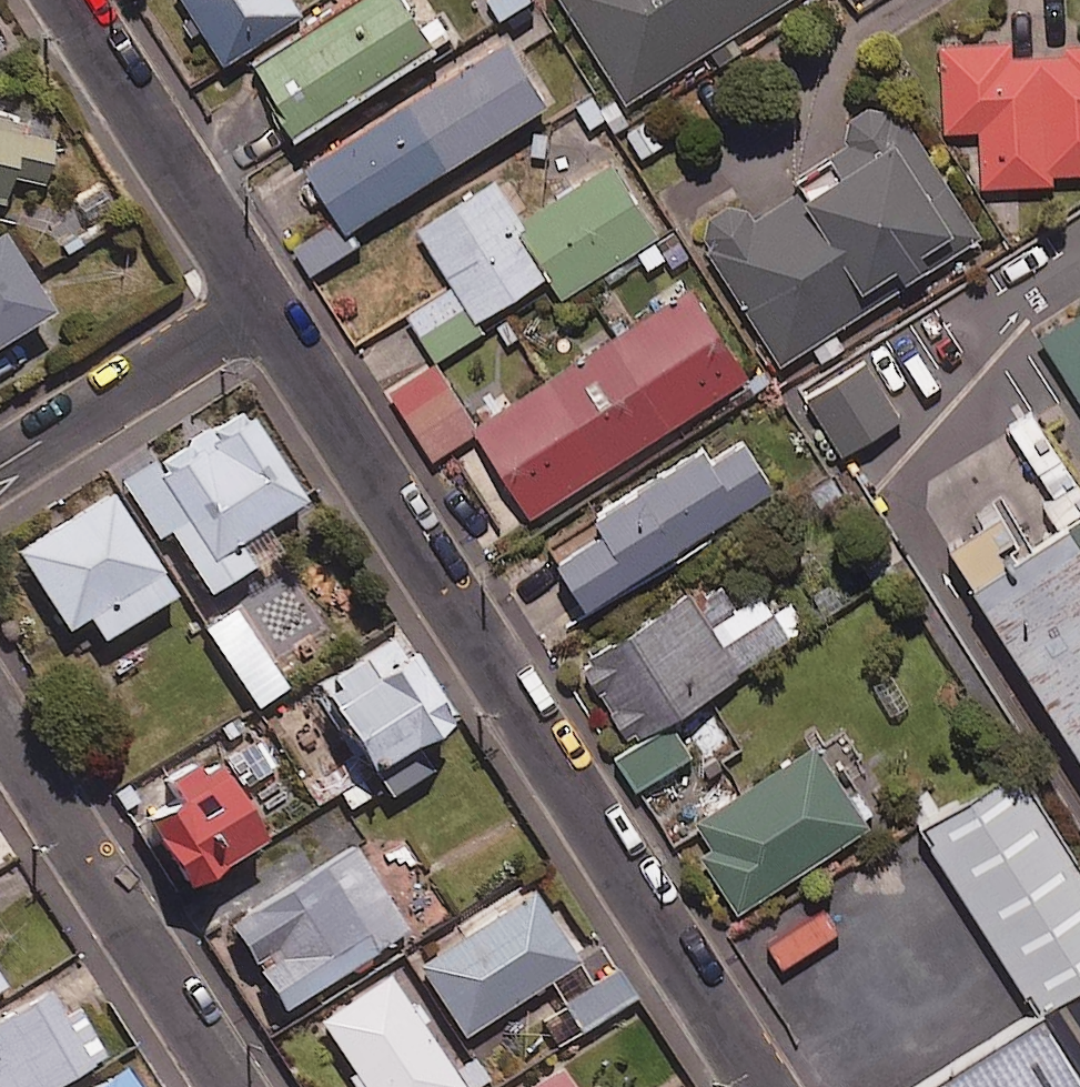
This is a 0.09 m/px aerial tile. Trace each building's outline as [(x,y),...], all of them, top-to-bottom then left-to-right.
[(223,67),(301,16),(291,0),(179,0),(223,67)] [(398,0),(362,0),(250,70),(294,139),(450,42),(436,21),(418,32),(398,0)] [(626,103),(728,38),(788,0),(560,0),(626,103)] [(1053,176),(1079,175),(1079,46),(1045,47),(1045,57),(1010,58),(1009,38),(940,41),(943,119),(943,137),(974,136),(976,193),(1054,190),(1053,176)] [(301,174),(334,225),(295,250),(312,277),(355,250),(346,235),(544,108),(503,44),(301,174)] [(981,241),(891,96),(840,127),(856,153),(749,219),(735,195),(688,224),(777,367),(981,241)] [(14,207),(16,190),(48,194),(56,140),(24,135),(25,127),(0,122),(0,204),(14,207)] [(613,165),(520,226),(566,295),(658,234),(613,165)] [(478,320),(546,275),(484,184),(418,229),(455,283),(409,314),(441,362),(486,332),(478,320)] [(8,236),(0,240),(0,351),(57,317),(8,236)] [(690,289),(607,342),(667,437),(751,384),(690,289)] [(1035,333),(1076,397),(1079,395),(1079,303),(1035,333)] [(607,342),(543,382),(603,477),(667,437),(607,342)] [(434,463),(473,438),(467,430),(475,425),(434,362),(388,391),(434,463)] [(900,421),(865,365),(807,401),(842,457),(900,421)] [(475,425),(467,430),(473,438),(528,524),(603,477),(543,382),(475,425)] [(300,507),(242,415),(134,483),(205,598),(248,572),(234,548),(300,507)] [(637,494),(676,556),(774,493),(742,444),(709,465),(702,452),(637,494)] [(676,556),(637,494),(592,523),(601,538),(556,567),(586,614),(676,556)] [(170,601),(106,498),(13,556),(62,636),(84,623),(98,646),(170,601)] [(962,582),(1079,767),(1079,509),(962,582)] [(733,613),(710,579),(581,665),(633,743),(807,628),(791,604),(773,616),(759,595),(733,613)] [(284,691),(231,611),(201,632),(254,711),(284,691)] [(336,792),(348,811),(374,795),(380,805),(428,775),(415,754),(444,735),(437,724),(448,717),(411,658),(400,665),(387,644),(309,692),(362,776),(336,792)] [(691,756),(671,726),(617,760),(637,790),(691,756)] [(275,768),(249,733),(217,757),(243,791),(275,768)] [(868,829),(815,747),(726,805),(684,832),(686,835),(737,914),(868,829)] [(1008,760),(912,821),(1033,1010),(1079,979),(1079,872),(1008,760)] [(198,780),(191,770),(157,793),(170,811),(136,834),(182,901),(262,847),(211,771),(198,780)] [(406,936),(350,849),(218,934),(274,1021),(406,936)] [(576,967),(530,896),(415,970),(461,1041),(576,967)] [(632,1001),(612,970),(557,1007),(577,1038),(632,1001)] [(10,992),(0,976),(0,998),(10,992)] [(1033,1010),(912,1086),(1079,1086),(1079,979),(1033,1010)] [(405,1011),(386,982),(318,1026),(358,1086),(456,1086),(416,1027),(424,1022),(413,1005),(405,1011)] [(53,994),(0,1023),(0,1086),(60,1086),(108,1060),(83,1013),(68,1021),(53,994)] [(556,1072),(531,1086),(565,1086),(556,1072)] [(130,1075),(110,1086),(137,1086),(130,1075)]
